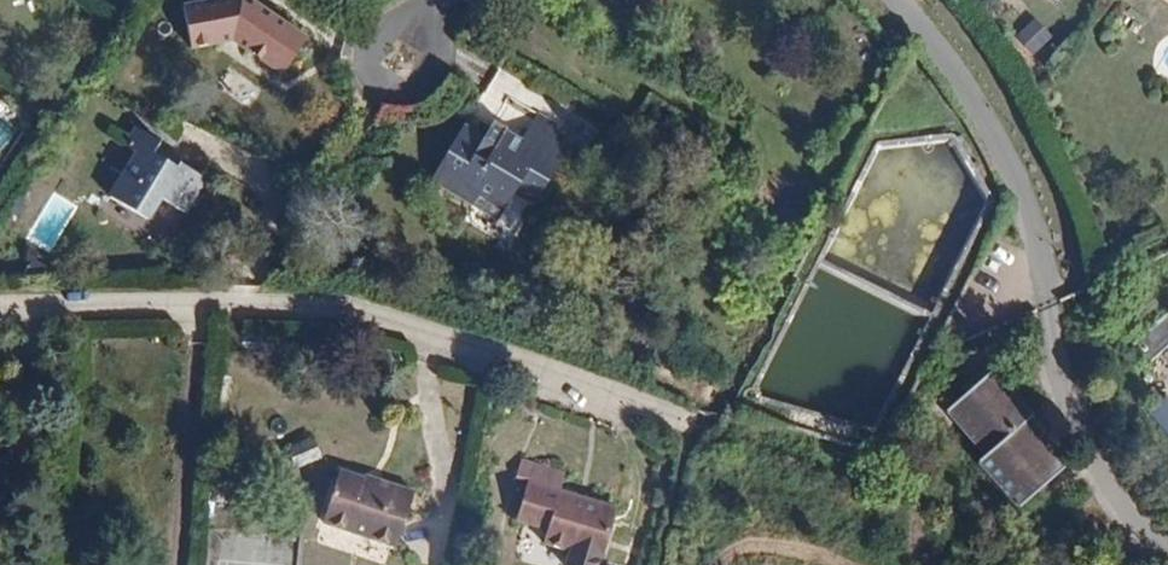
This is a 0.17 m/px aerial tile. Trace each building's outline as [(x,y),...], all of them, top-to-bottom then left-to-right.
[(317,36),(262,0),(212,0),(187,6),(198,51),(234,42),(290,78),(317,36)] [(1038,52),(1054,35),(1037,19),(1022,36),(1038,52)] [(480,193),(504,207),(512,194),(534,207),(562,160),(547,151),(558,134),(556,124),(536,113),(521,139),(516,148),(500,139),(505,130),(506,128),(493,120),(483,138),(463,125),(431,180),(472,205),(480,193)] [(184,212),(205,178),(180,162),(177,167),(154,153),(161,142),(137,128),(126,145),(136,152),(109,196),(148,220),(162,198),(184,212)] [(516,148),(521,139),(505,130),(500,139),(516,148)] [(497,219),(504,207),(480,193),(472,205),(497,219)] [(1167,342),(1167,317),(1141,342),(1153,355),(1167,342)] [(1064,468),(1039,438),(1024,421),(1031,415),(994,371),(947,410),(984,453),(979,458),(1018,505),(1064,468)] [(1024,421),(1039,438),(1045,433),(1031,415),(1024,421)] [(297,469),(320,459),(312,442),(289,451),(297,469)] [(378,482),(377,485),(339,472),(323,523),(395,547),(412,493),(378,482)] [(547,528),(542,543),(570,551),(565,564),(598,564),(616,508),(559,490),(559,489),(529,480),(516,519),(547,528)]
